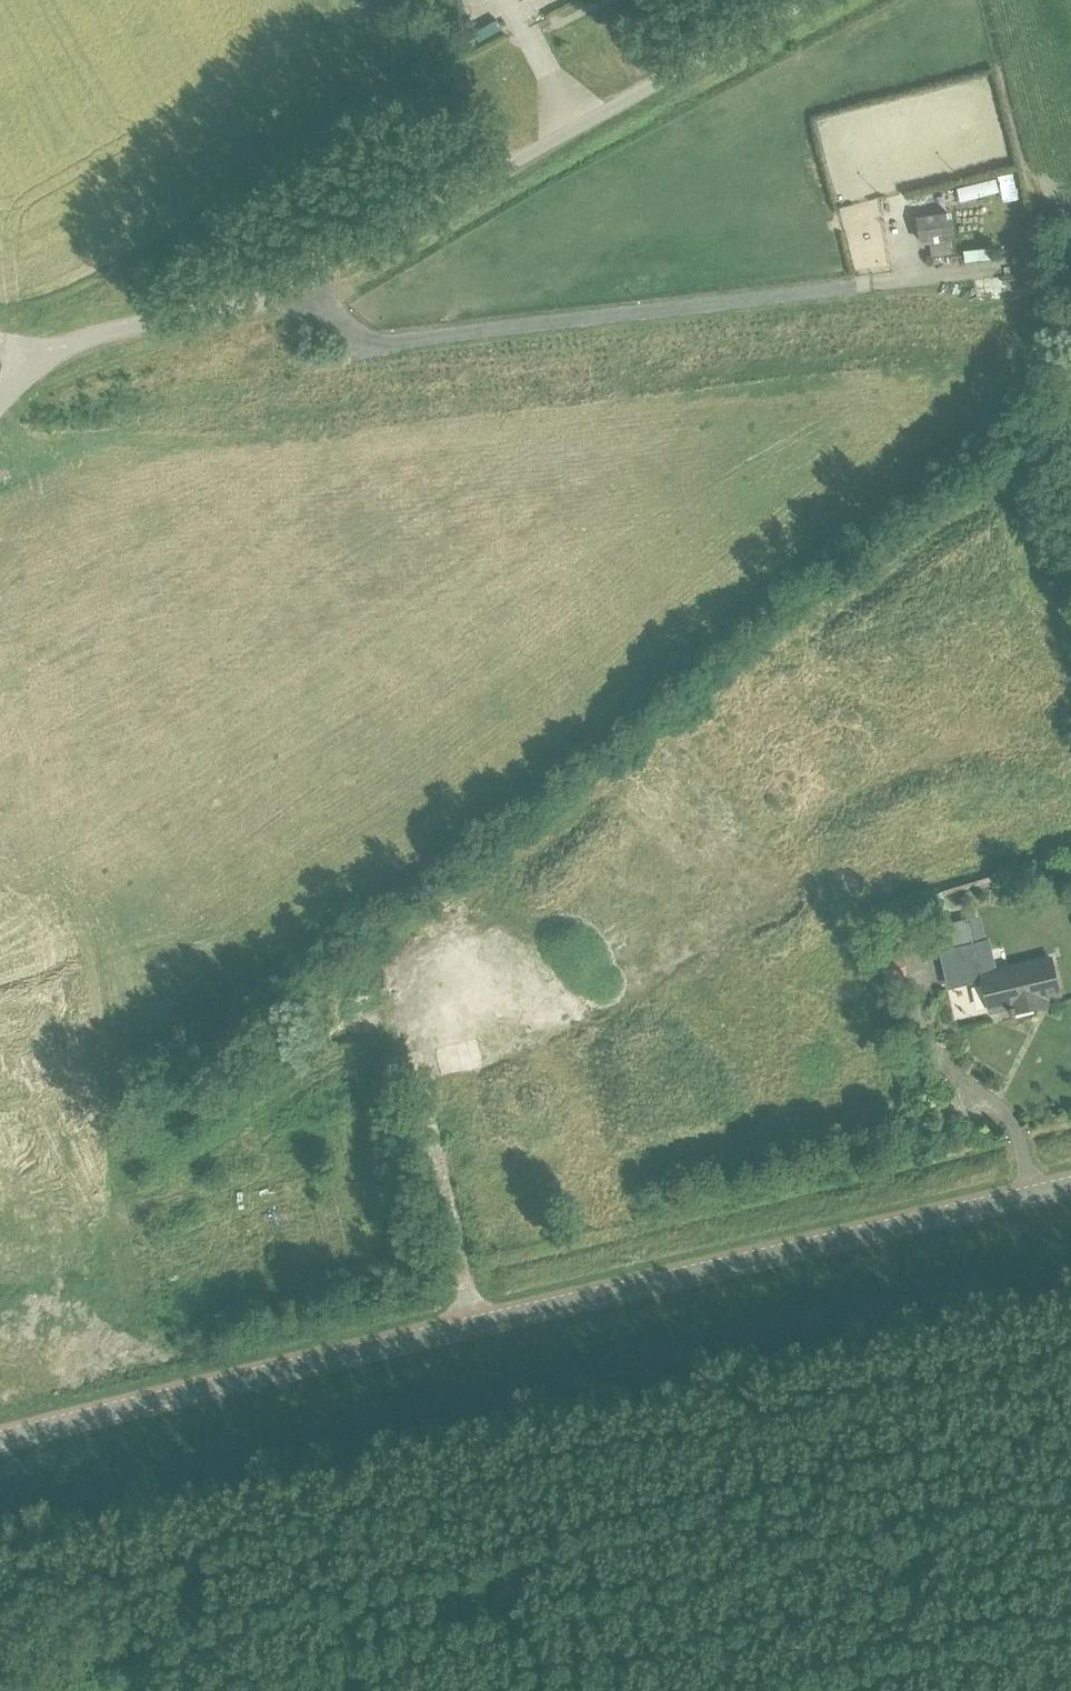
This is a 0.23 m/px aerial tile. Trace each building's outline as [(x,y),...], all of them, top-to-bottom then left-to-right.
[(996,199),(1011,196),(1005,171),(991,174),(996,199)] [(922,254),(944,254),(943,209),(911,210),(912,242),(922,242),(922,254)] [(956,246),(957,258),(988,256),(986,244),(956,246)] [(947,816),(971,809),(968,799),(944,807),(947,816)] [(945,950),(949,963),(948,963),(953,989),(984,981),(991,1012),(1011,1007),(1013,1014),(1038,1008),(1037,1001),(1061,995),(1052,959),(984,975),(979,956),(976,943),(970,918),(939,926),(944,950),(945,950)]
